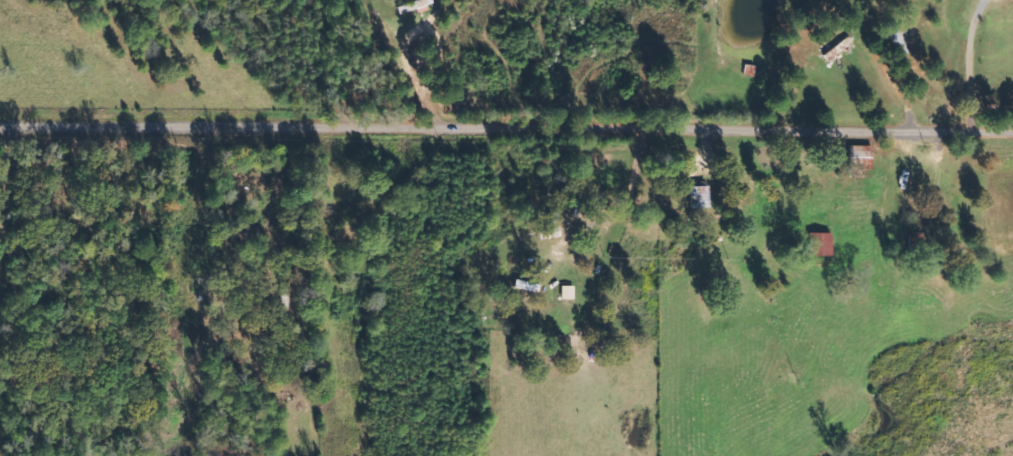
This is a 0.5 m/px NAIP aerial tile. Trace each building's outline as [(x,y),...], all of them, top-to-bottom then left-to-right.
[(400,14),(435,3),(434,0),(418,0),(397,6),(400,14)] [(894,56),(907,53),(902,26),(888,29),(894,56)] [(845,171),(850,171),(850,176),(861,176),(862,169),(867,169),(868,146),(845,145),(845,171)] [(689,186),(690,207),(707,207),(707,186),(689,186)] [(828,254),(827,233),(806,233),(807,255),(828,254)]
